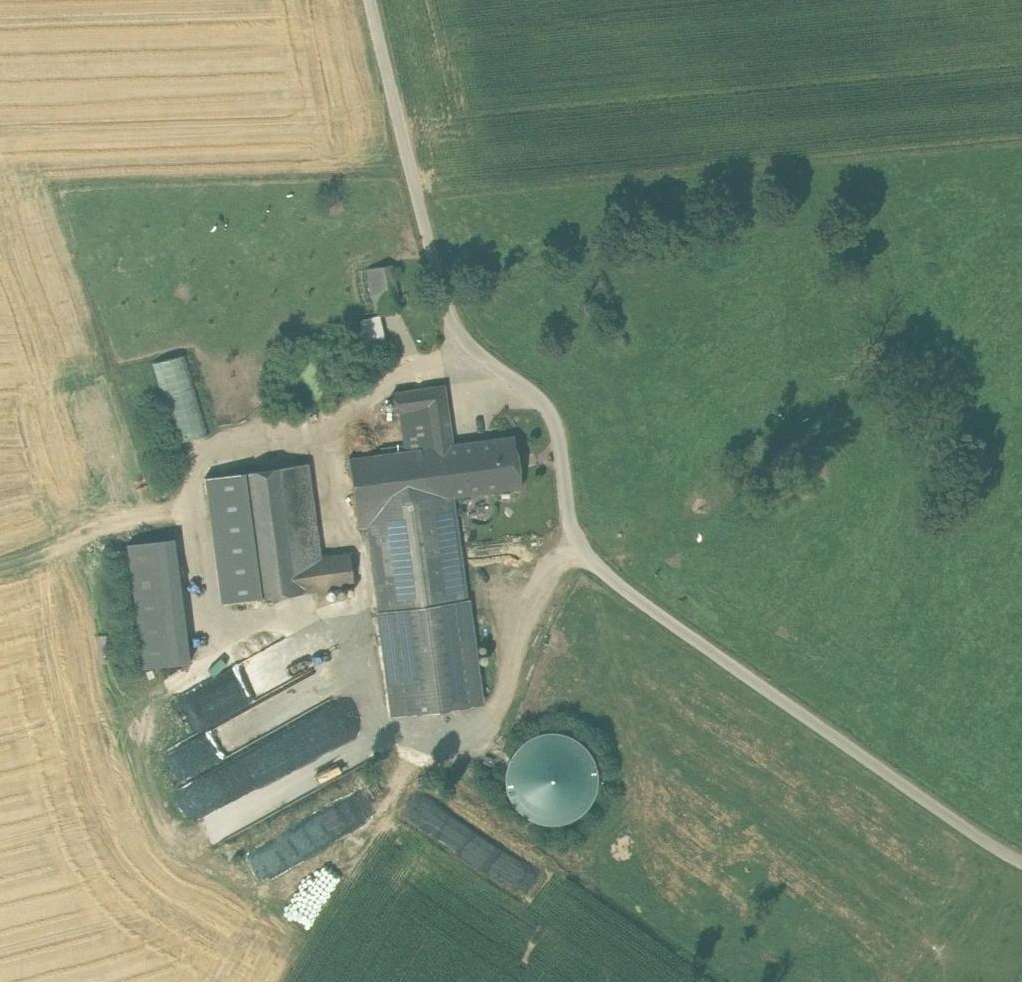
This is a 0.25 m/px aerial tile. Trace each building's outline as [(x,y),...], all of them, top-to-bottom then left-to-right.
[(391,264),(368,268),(374,312),(398,308),(391,264)] [(383,313),(359,319),(365,342),(389,337),(383,313)] [(179,440),(208,433),(188,352),(159,359),(179,440)] [(444,384),(393,392),(395,412),(400,411),(405,450),(444,445),(452,444),(444,384)] [(452,444),(444,445),(451,495),(522,486),(515,435),(452,444)] [(405,450),(349,458),(359,527),(369,526),(381,611),(466,600),(451,495),(444,445),(405,450)] [(308,464),(287,466),(292,502),(312,499),(308,464)] [(287,466),(241,472),(258,598),(304,592),(299,558),(292,502),(287,466)] [(231,602),(258,598),(241,472),(205,477),(211,519),(220,518),(231,602)] [(312,499),(292,502),(299,558),(320,556),(312,499)] [(174,537),(128,543),(144,667),(190,661),(174,537)] [(350,552),(323,555),(328,589),(355,585),(350,552)] [(320,556),(299,558),(304,592),(328,589),(323,555),(320,556)] [(381,611),(380,611),(395,714),(480,702),(466,600),(381,611)] [(175,781),(344,700),(329,669),(160,750),(175,781)] [(554,732),(536,735),(521,744),(510,759),(506,776),(508,794),(518,809),(532,819),(549,824),(567,821),(582,812),(593,797),(597,780),(595,762),(585,747),(571,737),(554,732)] [(201,817),(215,843),(341,773),(327,747),(201,817)]
